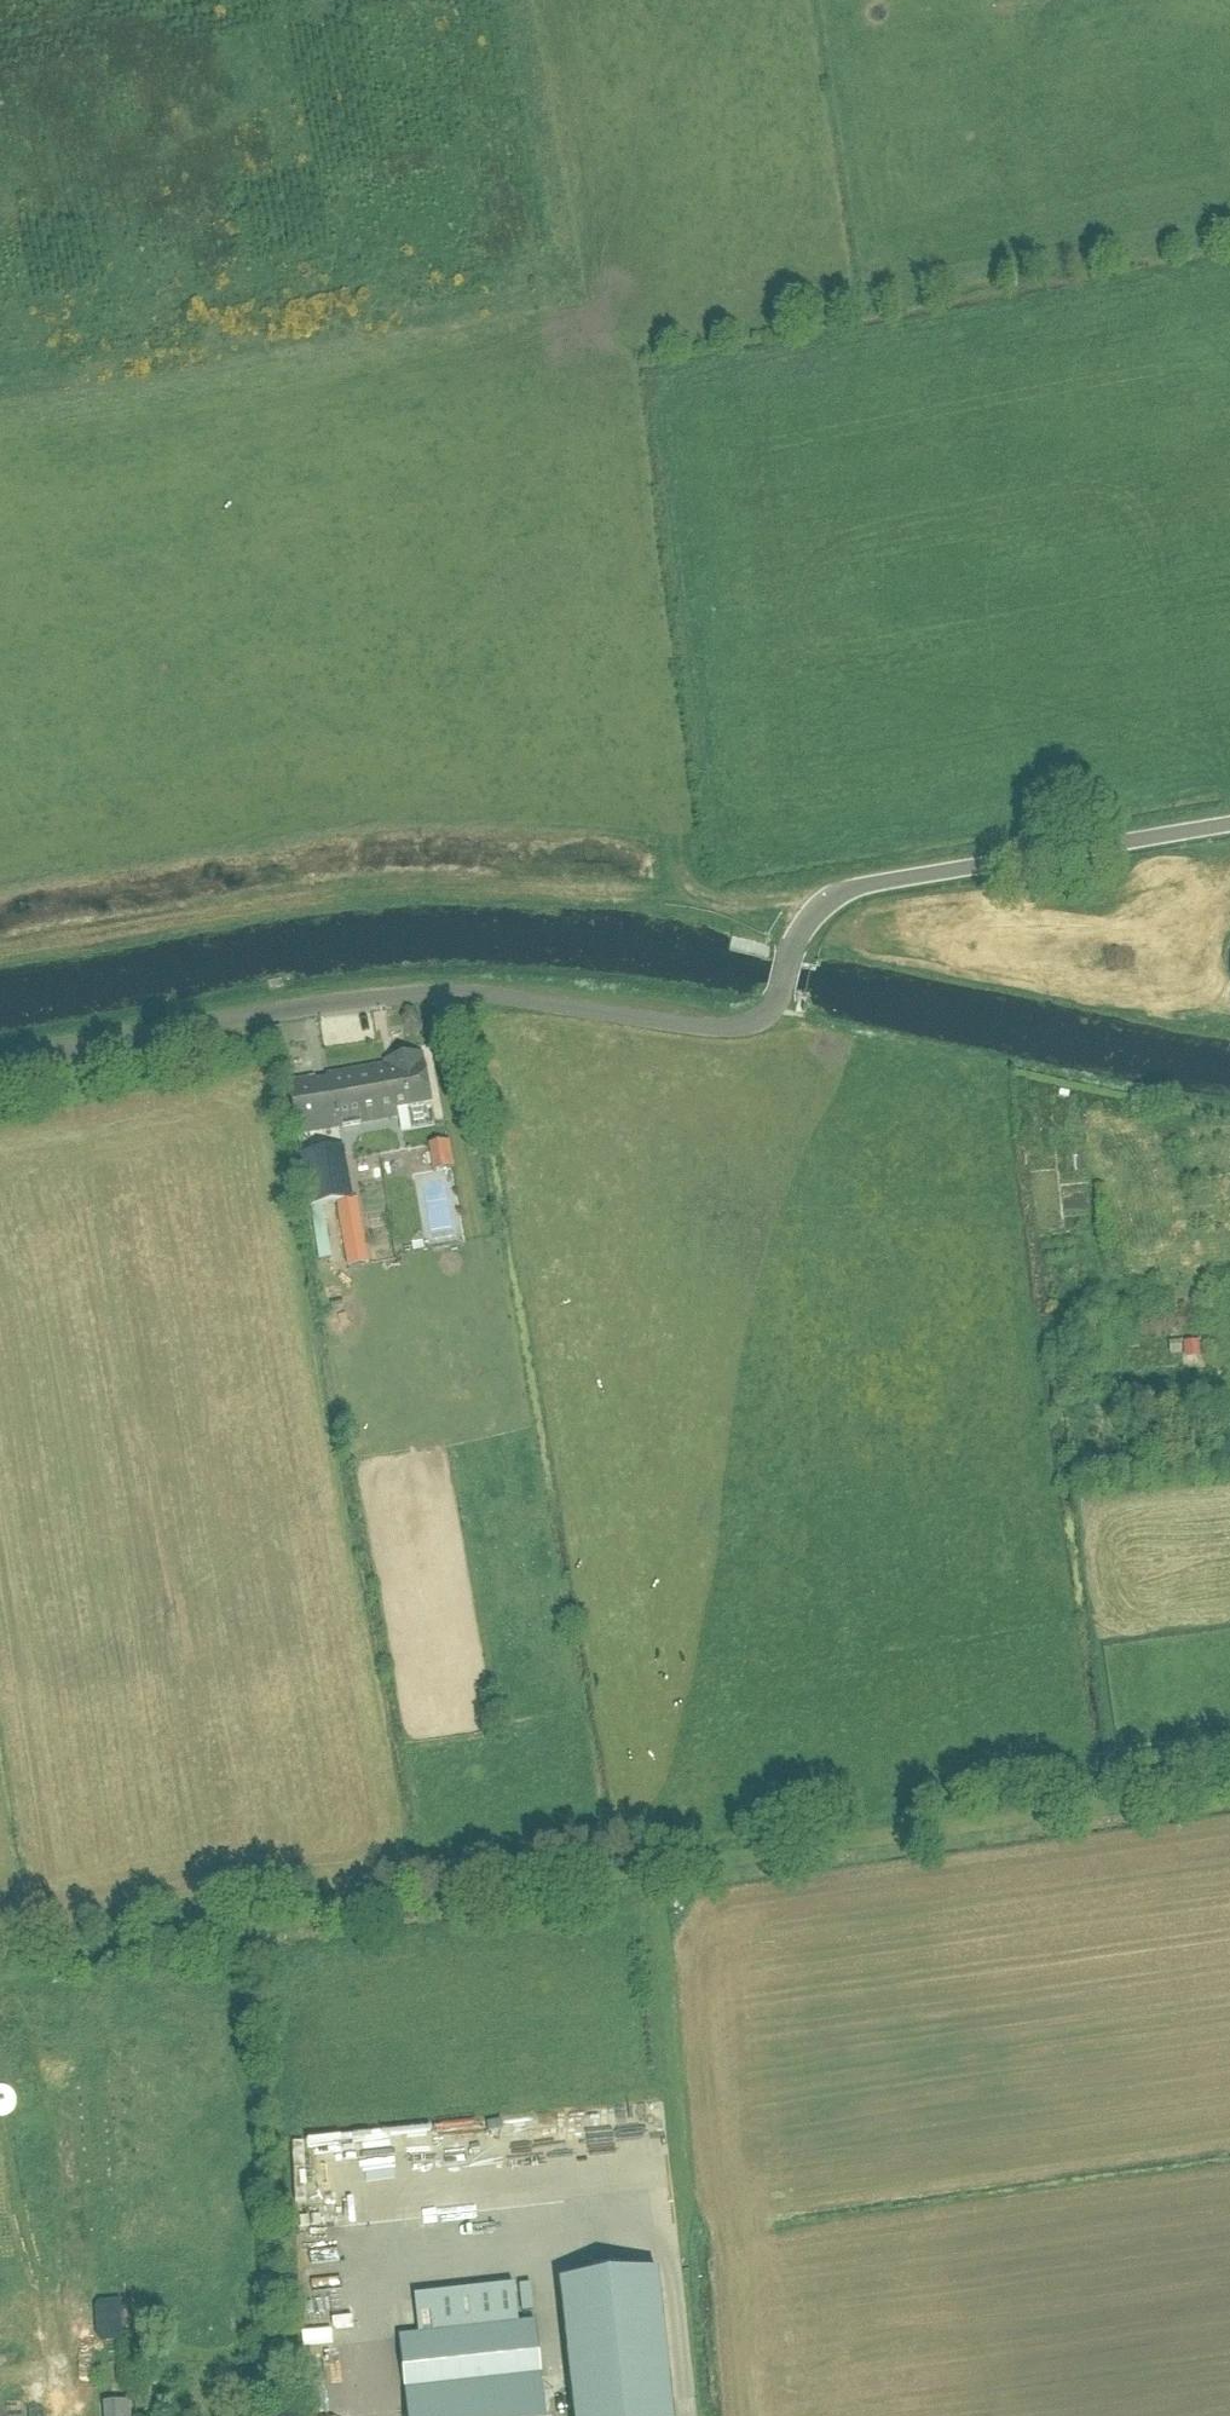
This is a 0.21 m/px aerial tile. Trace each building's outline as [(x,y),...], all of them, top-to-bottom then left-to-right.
[(299,1136),(339,1129),(397,1119),(396,1112),(432,1106),(423,1055),(386,1062),(387,1066),(289,1084),(299,1136)] [(435,1138),(433,1169),(453,1170),(454,1138),(435,1138)] [(344,1149),(300,1157),(310,1210),(353,1202),(353,1199),(359,1198),(357,1187),(351,1188),(344,1149)] [(1186,1363),(1204,1362),(1203,1339),(1185,1340),(1186,1363)] [(0,2090),(0,2119),(5,2119),(12,2115),(15,2110),(16,2104),(15,2098),(10,2093),(5,2090),(0,2090)] [(536,2323),(399,2338),(408,2415),(546,2415),(536,2323)] [(136,2399),(113,2400),(114,2415),(136,2415),(136,2399)]
